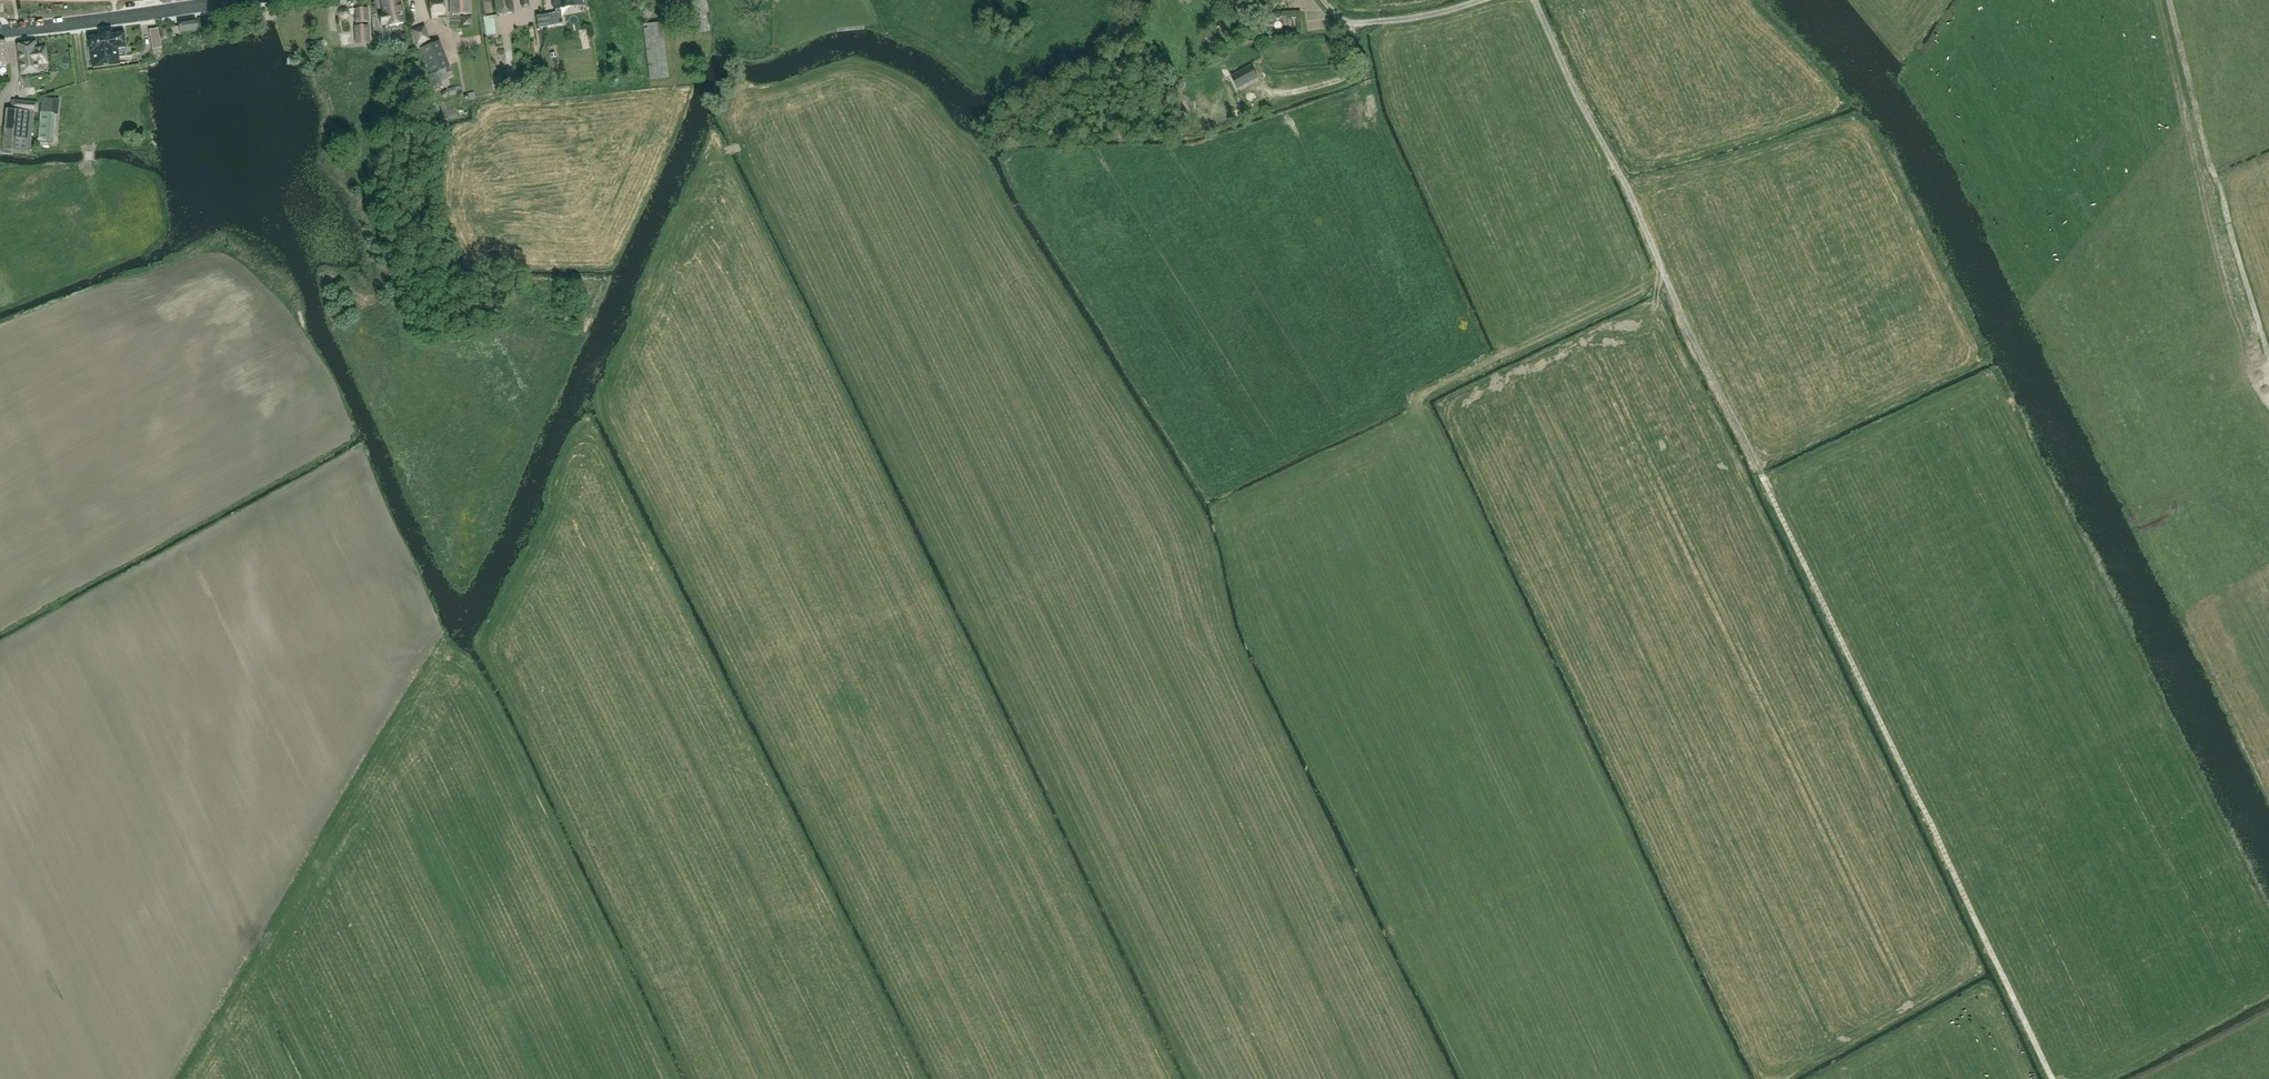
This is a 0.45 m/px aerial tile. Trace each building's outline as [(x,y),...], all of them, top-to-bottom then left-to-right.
[(381,25),(385,25),(385,26),(405,23),(402,0),(380,0),(382,12),(379,12),(381,25)] [(446,12),(444,0),(430,0),(431,13),(446,12)] [(450,14),(471,14),(470,0),(450,0),(450,14)] [(512,12),(510,0),(495,0),(497,14),(512,12)] [(536,18),(538,29),(562,25),(560,16),(559,16),(557,7),(558,7),(558,3),(575,0),(551,0),(554,15),(536,18)] [(1313,7),(1315,19),(1329,16),(1327,4),(1313,7)] [(345,8),(343,8),(342,8),(342,9),(341,10),(340,10),(340,11),(340,12),(340,13),(340,14),(340,15),(341,16),(342,17),(343,17),(344,18),(345,18),(347,17),(348,16),(349,14),(349,13),(349,12),(349,11),(348,10),(348,9),(346,8),(345,8)] [(367,8),(355,9),(357,23),(369,22),(367,8)] [(180,32),(197,30),(196,19),(178,21),(179,26),(171,28),(172,36),(180,34),(180,32)] [(644,24),(651,79),(668,77),(662,22),(644,24)] [(368,25),(355,26),(356,44),(369,43),(368,25)] [(169,26),(159,27),(161,39),(170,38),(169,26)] [(418,43),(429,39),(424,26),(413,30),(418,43)] [(161,47),(158,28),(149,29),(152,49),(161,47)] [(104,33),(108,66),(120,64),(118,48),(126,47),(124,32),(110,34),(110,32),(104,33)] [(93,68),(108,66),(104,33),(102,33),(102,35),(88,36),(90,52),(91,52),(93,68)] [(407,41),(406,33),(393,35),(395,43),(407,41)] [(323,40),(309,42),(310,48),(312,48),(312,51),(324,49),(323,40)] [(439,40),(421,47),(431,72),(449,64),(439,40)] [(34,42),(19,44),(22,73),(38,71),(37,62),(46,61),(44,48),(35,49),(34,42)] [(1257,77),(1251,66),(1232,76),(1238,88),(1244,85),(1257,77)] [(433,85),(438,83),(440,86),(443,85),(441,82),(442,81),(439,73),(444,71),(442,68),(429,74),(433,85)] [(533,68),(520,70),(522,83),(534,81),(533,68)] [(37,138),(37,141),(54,142),(54,139),(56,113),(58,113),(60,99),(42,97),(37,138)] [(12,99),(11,109),(34,111),(38,112),(39,102),(38,102),(38,101),(13,99),(13,100),(12,99)] [(2,149),(30,152),(34,111),(11,109),(6,108),(2,149)]
